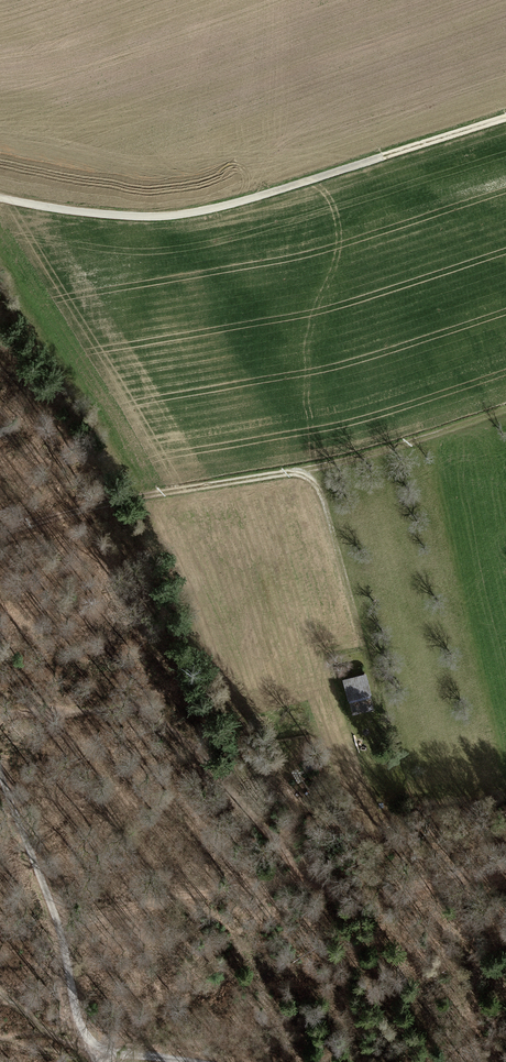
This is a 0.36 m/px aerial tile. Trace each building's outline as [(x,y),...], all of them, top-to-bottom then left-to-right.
[(364,676),(345,682),(352,703),(370,698),(364,676)]
